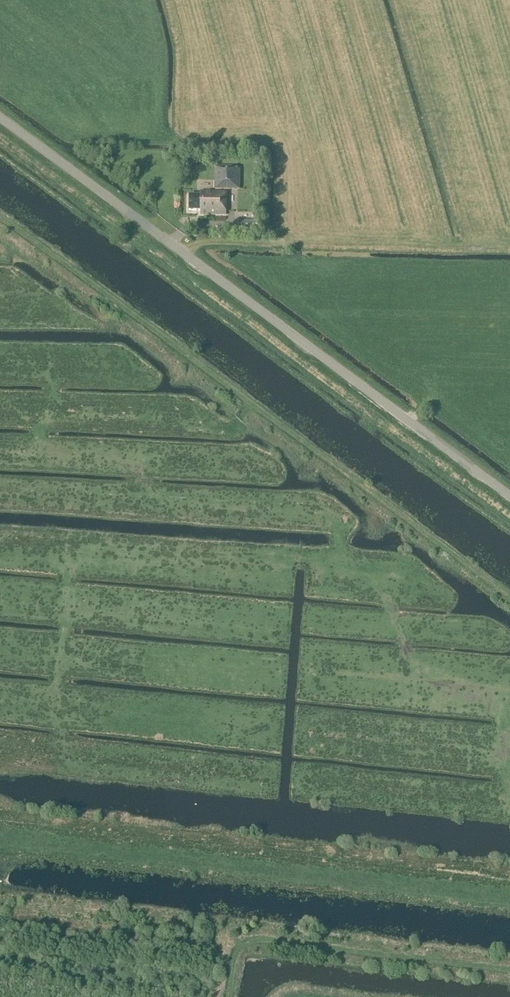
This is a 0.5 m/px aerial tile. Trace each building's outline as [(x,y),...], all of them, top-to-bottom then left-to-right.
[(239,189),(239,169),(232,169),(232,167),(216,167),(215,188),(239,189)] [(226,215),(226,192),(201,192),(201,195),(190,195),(190,210),(200,210),(200,214),(226,215)] [(239,232),(257,232),(256,222),(239,221),(239,232)]
